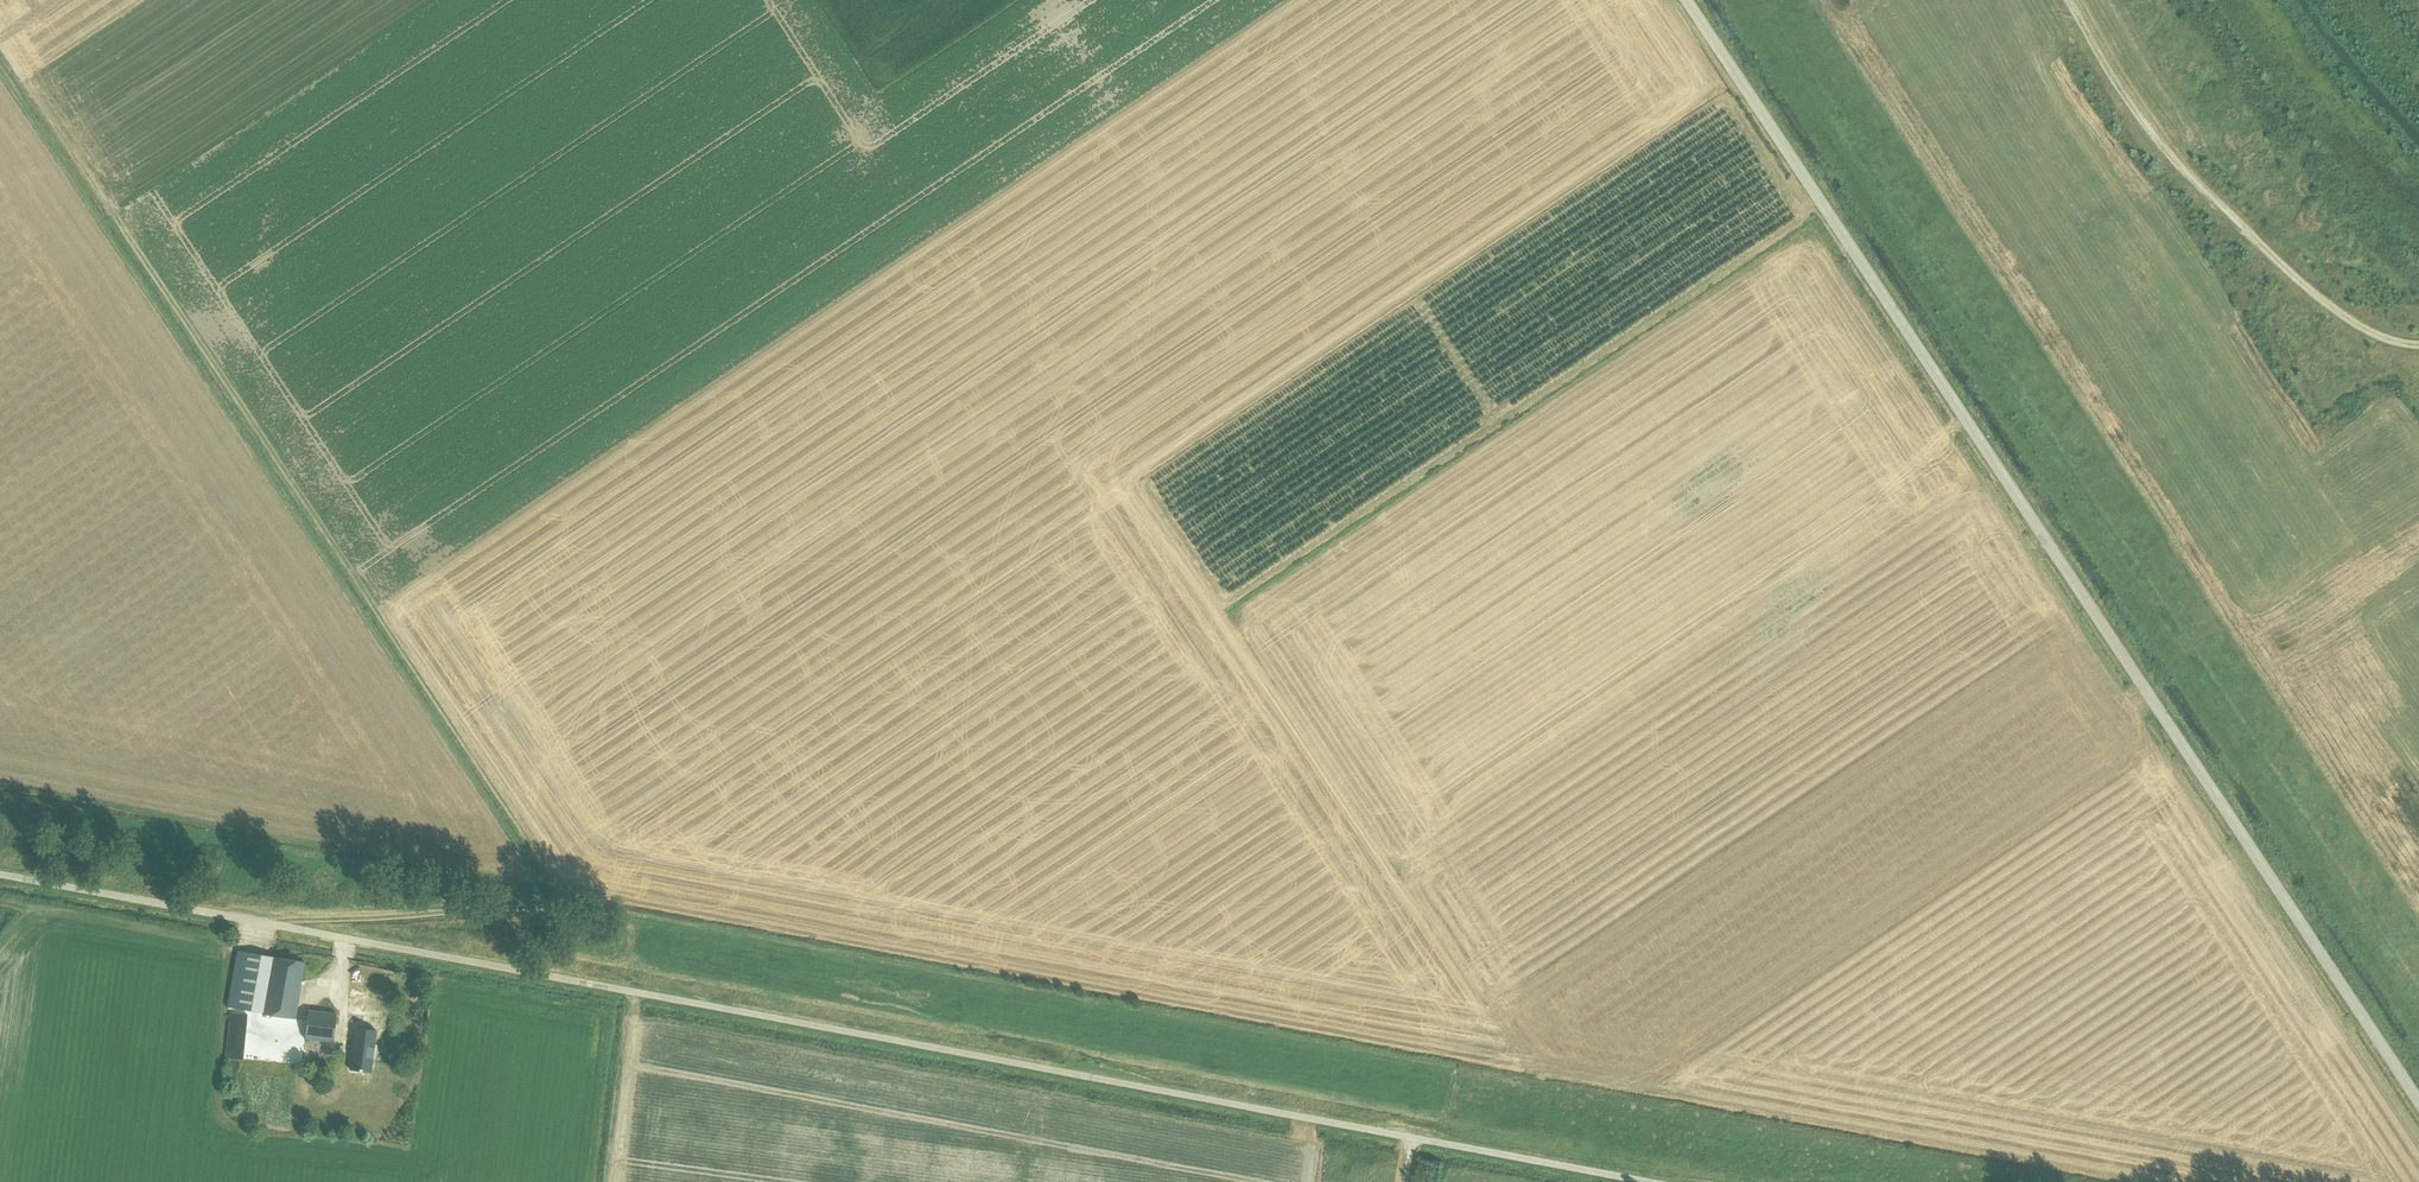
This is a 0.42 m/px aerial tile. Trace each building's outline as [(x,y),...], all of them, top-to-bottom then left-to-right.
[(238,951),(227,1007),(262,1013),(262,1015),(296,1019),(305,962),(238,951)] [(299,1008),(296,1038),(329,1042),(334,1039),(337,1013),(299,1008)] [(230,1013),(225,1057),(243,1059),(248,1014),(230,1013)] [(342,1057),(340,1069),(350,1071),(366,1073),(369,1054),(370,1055),(371,1049),(369,1049),(370,1041),(388,1043),(389,1030),(379,1028),(380,1022),(349,1018),(347,1038),(354,1039),(352,1053),(342,1057)]
